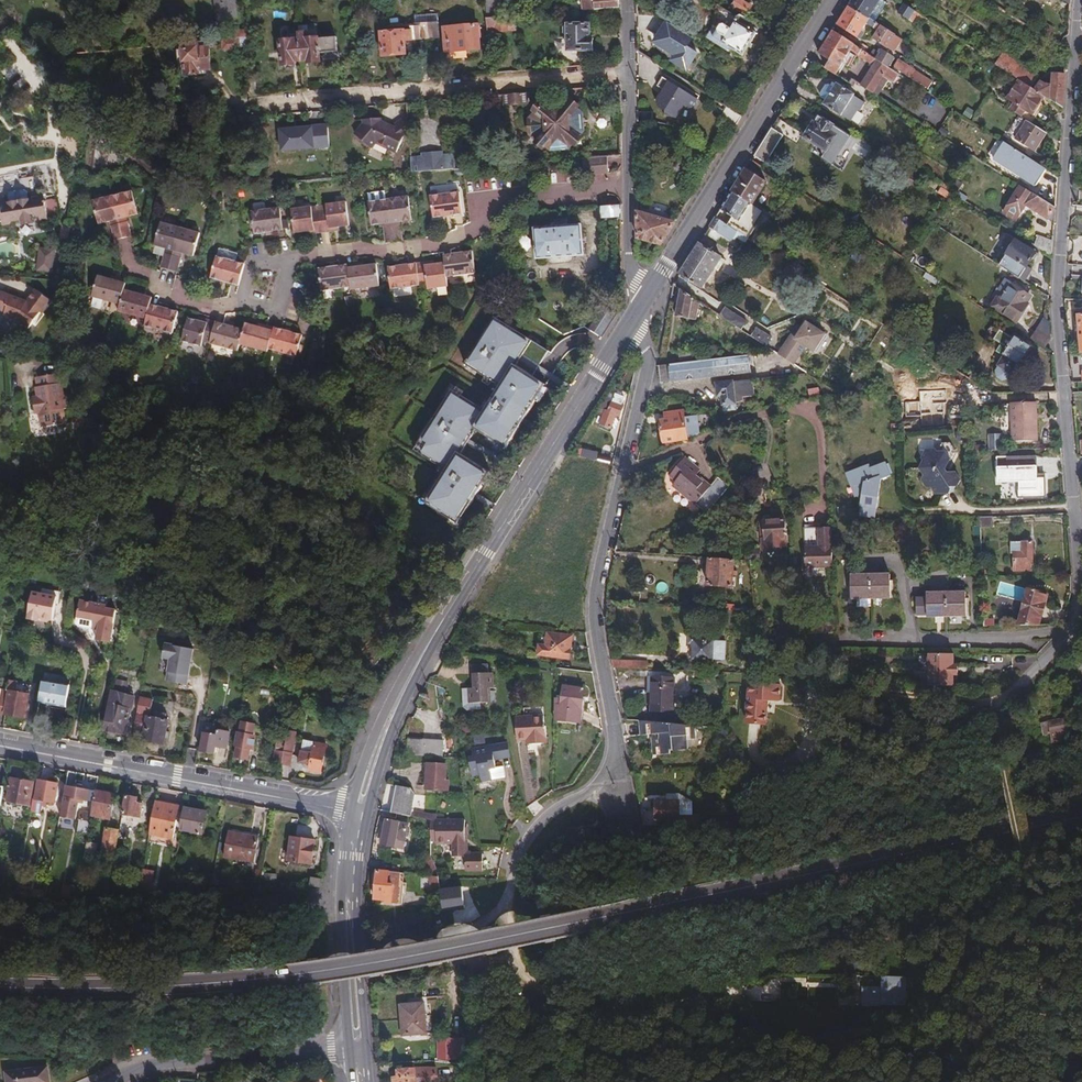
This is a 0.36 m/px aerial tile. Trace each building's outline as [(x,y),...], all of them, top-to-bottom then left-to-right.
[(231,0),(212,0),(216,26),(234,24),(231,0)] [(616,9),(615,0),(582,0),(583,12),(616,9)] [(847,7),(867,19),(878,0),(851,0),(847,7)] [(482,4),(483,20),(500,19),(499,2),(482,4)] [(734,18),(716,6),(713,10),(715,23),(705,38),(724,51),(726,49),(739,57),(752,35),(732,22),(734,18)] [(920,18),(902,6),(897,15),(915,26),(920,18)] [(841,17),(861,29),(864,24),(867,19),(847,7),(841,17)] [(841,17),(835,27),(854,39),(861,29),(841,17)] [(483,20),(484,35),(513,32),(512,18),(500,19),(483,20)] [(867,19),(864,24),(873,30),(876,25),(867,19)] [(700,43),(669,23),(659,40),(660,46),(671,52),(677,51),(686,57),(681,66),(694,74),(705,58),(695,51),(700,43)] [(423,25),(424,39),(433,38),(432,24),(423,25)] [(1042,24),(1036,32),(1046,38),(1051,29),(1042,24)] [(412,40),(424,39),(423,25),(411,25),(412,40)] [(587,40),(587,25),(566,26),(566,27),(562,27),(562,36),(567,36),(567,52),(591,51),(591,40),(587,40)] [(904,41),(881,26),(873,39),(896,54),(904,41)] [(474,36),(473,29),(441,31),(442,51),(472,49),(471,37),(474,36)] [(827,62),(823,70),(834,76),(843,62),(847,65),(852,58),(848,55),(850,52),(861,60),(873,68),(861,87),(872,94),(883,78),(892,84),(898,74),(891,70),(887,68),(858,49),(832,32),(817,56),(827,62)] [(408,42),(407,33),(378,36),(380,58),(402,56),(401,43),(408,42)] [(233,42),(245,41),(245,34),(221,35),(222,42),(233,42)] [(295,35),(296,63),(304,62),(304,65),(316,64),(315,56),(332,54),(331,39),(314,40),(314,34),(295,35)] [(290,63),(296,63),(295,35),(288,36),(286,36),(286,42),(277,43),(279,66),(290,66),(290,63)] [(234,50),(233,42),(222,42),(219,43),(219,51),(234,50)] [(862,43),(858,49),(887,68),(893,58),(879,49),(876,53),(862,43)] [(206,44),(175,46),(177,66),(183,65),(184,78),(197,77),(197,73),(208,72),(206,44)] [(1002,55),(994,67),(1016,82),(1030,90),(1037,78),(1002,55)] [(896,61),(892,67),(894,70),(912,81),(915,74),(911,72),(912,70),(896,61)] [(915,74),(912,81),(925,89),(929,83),(915,74)] [(1061,110),(1064,77),(1052,77),(1051,93),(1038,85),(1033,92),(1043,98),(1061,110)] [(678,119),(685,107),(690,110),(693,109),(699,100),(664,79),(659,87),(666,92),(658,103),(659,108),(666,112),(665,115),(678,119)] [(1030,90),(1016,82),(1005,101),(1011,105),(1024,113),(1030,117),(1043,98),(1033,92),(1030,90)] [(839,117),(852,98),(853,97),(836,86),(822,106),(839,118),(839,117)] [(796,90),(792,96),(811,107),(811,106),(814,101),(796,90)] [(529,104),(528,94),(505,96),(506,106),(529,104)] [(863,105),(852,98),(839,117),(849,123),(856,112),(857,113),(863,105)] [(577,107),(569,101),(559,113),(548,113),(538,104),(532,111),(535,115),(528,121),(529,133),(536,139),(534,142),(541,148),(544,145),(549,150),(567,148),(570,145),(574,147),(580,140),(578,137),(582,131),(581,115),(575,110),(577,107)] [(1011,105),(1007,111),(1021,119),(1024,113),(1011,105)] [(968,117),(972,111),(964,107),(960,113),(968,117)] [(719,119),(733,127),(738,118),(725,110),(719,119)] [(638,112),(639,123),(654,122),(653,113),(638,112)] [(404,132),(403,116),(389,127),(377,120),(359,122),(360,127),(352,135),(369,150),(374,145),(392,156),(404,132)] [(776,120),(752,158),(765,165),(782,139),(783,139),(790,129),(776,120)] [(832,128),(823,122),(818,129),(812,126),(803,140),(824,154),(834,139),(827,135),(832,128)] [(1033,153),(1045,135),(1027,123),(1014,142),(1033,153)] [(942,139),(947,132),(940,128),(935,135),(942,139)] [(1073,134),(1072,145),(1081,147),(1081,136),(1073,134)] [(1018,184),(1020,181),(990,162),(1002,144),(999,142),(985,163),(1018,184)] [(1033,189),(1044,171),(1002,144),(990,162),(1020,181),(1033,189)] [(407,160),(408,174),(452,170),(450,157),(440,157),(440,154),(418,156),(418,159),(407,160)] [(605,175),(604,158),(580,160),(581,176),(605,175)] [(746,172),(731,195),(751,207),(764,185),(746,172)] [(171,186),(182,196),(197,194),(178,178),(171,186)] [(947,188),(935,180),(933,183),(944,191),(947,188)] [(1053,210),(1017,188),(1001,215),(1015,224),(1026,208),(1051,225),(1053,210)] [(936,194),(944,199),(947,194),(939,189),(936,194)] [(7,204),(27,201),(25,193),(22,191),(9,194),(6,197),(7,204)] [(109,196),(118,239),(126,238),(122,218),(133,216),(128,192),(109,196)] [(459,214),(456,193),(427,197),(430,218),(459,214)] [(727,227),(740,235),(746,239),(761,213),(751,207),(731,195),(721,212),(731,219),(727,227)] [(111,241),(118,239),(109,196),(90,200),(95,224),(107,222),(111,241)] [(386,200),(391,243),(400,242),(397,223),(408,221),(405,198),(386,200)] [(27,201),(7,204),(0,205),(0,219),(1,225),(7,224),(7,223),(56,214),(54,200),(42,202),(41,199),(27,201)] [(383,244),(391,243),(386,200),(365,203),(368,226),(380,225),(383,244)] [(317,211),(320,233),(334,231),(333,228),(345,227),(342,204),(322,207),(323,210),(317,211)] [(619,208),(598,209),(598,221),(619,220),(619,208)] [(278,231),(276,209),(248,212),(251,234),(278,231)] [(306,235),(320,233),(317,211),(310,212),(310,209),(290,212),(294,234),(305,233),(306,235)] [(635,241),(658,248),(671,228),(668,224),(635,215),(635,241)] [(715,220),(709,230),(731,243),(732,240),(735,242),(740,235),(727,227),(715,220)] [(158,268),(166,270),(176,230),(157,225),(151,247),(163,250),(158,268)] [(63,242),(66,227),(59,226),(56,240),(63,242)] [(580,258),(578,227),(532,231),(534,261),(580,258)] [(176,230),(166,270),(172,272),(177,254),(188,257),(194,234),(176,230)] [(757,235),(753,241),(758,245),(762,238),(757,235)] [(872,256),(879,246),(863,236),(857,246),(872,256)] [(1010,249),(999,266),(1022,281),(1029,270),(1025,267),(1033,254),(1006,237),(1002,244),(1010,249)] [(1039,238),(1034,247),(1050,257),(1051,245),(1039,238)] [(697,245),(678,276),(699,289),(712,270),(718,260),(719,259),(697,245)] [(37,272),(52,274),(54,253),(40,251),(37,272)] [(442,264),(444,277),(471,274),(469,253),(441,256),(442,264)] [(856,265),(861,258),(854,253),(848,260),(856,265)] [(907,262),(917,268),(923,259),(913,253),(907,262)] [(235,287),(241,265),(213,258),(207,280),(235,287)] [(718,260),(712,270),(716,273),(723,262),(718,260)] [(445,289),(444,277),(442,264),(430,265),(430,262),(413,264),(416,287),(425,286),(425,291),(445,289)] [(344,266),(347,289),(348,293),(377,289),(374,265),(362,266),(361,264),(344,266)] [(387,291),(416,287),(413,264),(384,268),(387,291)] [(319,292),(347,289),(344,266),(316,270),(319,292)] [(90,299),(118,306),(121,292),(123,285),(107,281),(96,278),(90,299)] [(998,302),(993,309),(1017,325),(1029,307),(1024,304),(1028,297),(1013,287),(1003,305),(998,302)] [(4,314),(3,318),(16,323),(27,331),(39,314),(41,316),(50,303),(35,292),(26,304),(0,294),(0,312),(4,314)] [(116,313),(144,320),(147,306),(149,299),(121,292),(118,306),(116,313)] [(697,304),(678,292),(674,318),(694,322),(697,304)] [(589,329),(602,339),(618,314),(603,305),(589,329)] [(147,306),(144,320),(142,328),(168,335),(174,313),(147,306)] [(722,309),(717,317),(738,331),(743,323),(722,309)] [(199,344),(206,346),(212,324),(205,322),(204,325),(198,323),(185,320),(178,344),(197,349),(199,344)] [(430,510),(457,526),(472,501),(468,499),(471,495),(473,492),(476,494),(488,475),(459,457),(468,441),(473,432),(504,451),(526,414),(543,386),(531,378),(538,366),(546,352),(492,320),(463,366),(498,387),(483,412),(448,391),(418,441),(426,445),(419,457),(444,472),(426,501),(433,506),(430,510)] [(830,336),(809,323),(799,340),(791,335),(778,355),(798,367),(804,356),(810,360),(815,352),(818,354),(830,336)] [(233,353),(235,345),(239,331),(212,324),(206,346),(233,353)] [(269,333),(270,329),(253,324),(252,328),(269,333)] [(263,353),(264,349),(269,333),(252,328),(241,325),(239,331),(235,345),(263,353)] [(269,333),(264,349),(291,357),(297,336),(270,329),(269,333)] [(748,338),(763,348),(769,339),(754,329),(748,338)] [(997,367),(1011,375),(1017,365),(1019,366),(1030,349),(1014,339),(1012,341),(1000,332),(994,341),(1000,346),(996,353),(1002,357),(997,367)] [(1029,340),(1043,349),(1048,341),(1034,332),(1029,340)] [(68,354),(78,352),(73,333),(64,336),(68,354)] [(677,356),(678,365),(696,363),(695,354),(677,356)] [(678,365),(656,367),(658,382),(747,372),(746,357),(696,363),(678,365)] [(319,378),(326,369),(320,366),(319,368),(317,366),(312,373),(319,378)] [(1007,381),(1011,375),(997,367),(993,372),(995,379),(1001,382),(1007,381)] [(34,410),(35,414),(37,427),(60,424),(58,410),(61,409),(56,375),(32,378),(33,388),(32,388),(33,397),(28,398),(30,410),(34,410)] [(749,382),(715,385),(716,398),(719,398),(720,412),(731,411),(731,406),(739,402),(739,399),(750,398),(749,382)] [(622,396),(615,393),(612,403),(610,402),(607,411),(605,411),(601,424),(612,428),(617,414),(620,415),(624,406),(620,404),(622,396)] [(1035,403),(1010,404),(1011,442),(1036,441),(1035,403)] [(7,407),(0,407),(0,417),(0,418),(8,417),(7,407)] [(683,431),(682,419),(681,414),(663,416),(664,421),(658,421),(660,443),(684,440),(683,431)] [(689,418),(682,419),(683,431),(690,430),(689,418)] [(999,437),(988,437),(988,451),(1000,450),(999,437)] [(946,446),(940,447),(936,455),(923,452),(918,460),(923,464),(917,470),(921,477),(919,481),(924,489),(930,489),(934,497),(946,496),(954,490),(957,490),(961,484),(956,476),(949,477),(946,472),(952,454),(946,446)] [(580,450),(579,459),(592,462),(594,453),(580,450)] [(1035,458),(1005,459),(1005,469),(996,469),(996,485),(1016,484),(1016,500),(1045,499),(1044,479),(1036,479),(1035,458)] [(683,459),(668,477),(674,482),(671,486),(700,510),(705,514),(726,489),(716,480),(709,488),(695,476),(698,472),(683,459)] [(858,505),(874,507),(876,495),(874,495),(876,479),(887,475),(884,463),(868,468),(868,466),(846,473),(854,497),(857,497),(857,504),(858,505)] [(766,486),(752,486),(752,503),(766,502),(766,486)] [(872,517),(874,507),(858,505),(857,514),(872,517)] [(698,523),(705,514),(700,510),(692,519),(698,523)] [(992,529),(991,518),(977,519),(977,530),(992,529)] [(782,521),(763,522),(764,541),(760,541),(760,550),(782,549),(782,540),(783,539),(782,521)] [(828,529),(816,529),(817,548),(804,548),(805,571),(821,570),(821,567),(829,567),(828,529)] [(1030,543),(1009,544),(1010,555),(1012,555),(1013,572),(1029,571),(1029,563),(1031,563),(1030,543)] [(748,551),(748,563),(757,563),(756,551),(748,551)] [(732,563),(708,561),(706,588),(731,590),(732,563)] [(43,571),(30,568),(29,574),(42,577),(43,571)] [(850,600),(858,600),(869,600),(888,600),(888,576),(849,577),(850,600)] [(40,595),(56,598),(57,593),(41,589),(40,595)] [(1016,628),(1037,627),(1046,597),(1035,593),(1036,591),(1030,589),(1016,628)] [(52,620),(56,598),(40,595),(32,593),(28,616),(29,617),(28,620),(38,622),(39,618),(41,619),(42,621),(48,622),(50,621),(52,620)] [(963,594),(923,595),(923,600),(912,601),(912,617),(923,617),(923,618),(964,618),(963,594)] [(125,612),(132,613),(134,600),(128,599),(125,612)] [(869,600),(858,600),(858,609),(869,609),(869,600)] [(102,606),(79,602),(76,617),(94,621),(93,626),(98,627),(96,640),(110,643),(115,611),(102,608),(102,606)] [(808,626),(808,635),(825,635),(825,625),(808,626)] [(568,638),(545,635),(543,648),(536,647),(535,656),(565,660),(568,638)] [(698,640),(688,640),(688,646),(692,646),(691,662),(710,663),(710,662),(721,662),(722,645),(713,644),(713,643),(698,643),(698,640)] [(172,660),(168,682),(187,686),(189,677),(195,651),(167,645),(164,658),(172,660)] [(756,675),(755,651),(754,649),(747,649),(745,649),(748,675),(756,675)] [(927,687),(951,689),(951,677),(953,677),(954,667),(952,666),(952,656),(927,655),(927,665),(927,687)] [(609,662),(611,671),(636,671),(636,664),(636,663),(609,662)] [(916,687),(927,687),(927,665),(916,665),(916,687)] [(467,704),(477,704),(484,703),(483,690),(490,689),(490,674),(486,675),(485,667),(470,668),(471,690),(466,690),(467,704)] [(116,677),(113,687),(126,691),(129,682),(116,677)] [(671,679),(649,679),(648,713),(670,714),(671,679)] [(3,683),(1,693),(4,694),(0,714),(0,717),(20,721),(27,688),(3,683)] [(765,728),(766,703),(778,704),(779,687),(747,685),(744,727),(765,728)] [(558,700),(551,699),(549,722),(578,724),(581,689),(560,687),(558,700)] [(477,710),(477,704),(467,704),(466,690),(459,691),(460,709),(464,711),(477,710)] [(121,734),(131,697),(109,692),(102,731),(121,734)] [(136,698),(129,738),(161,744),(165,721),(146,717),(149,701),(136,698)] [(530,740),(530,745),(543,744),(541,717),(513,720),(515,742),(524,741),(530,740)] [(1042,724),(1045,740),(1068,735),(1065,719),(1042,724)] [(199,723),(197,734),(201,735),(197,754),(210,756),(212,746),(223,748),(226,735),(215,733),(214,738),(205,736),(207,725),(199,723)] [(689,738),(687,726),(638,723),(640,737),(655,736),(655,741),(651,741),(653,758),(667,756),(668,754),(680,753),(680,738),(689,738)] [(246,758),(252,727),(240,725),(234,756),(246,758)] [(270,763),(277,764),(282,737),(283,735),(272,733),(271,741),(274,741),(270,763)] [(282,737),(277,764),(286,766),(291,739),(282,737)] [(403,756),(440,758),(440,742),(404,741),(403,756)] [(318,772),(322,751),(319,750),(320,746),(301,743),(300,752),(298,752),(296,764),(307,766),(306,770),(318,772)] [(507,760),(504,744),(488,747),(488,749),(491,763),(507,760)] [(728,766),(736,766),(732,745),(726,746),(728,766)] [(729,771),(728,766),(726,746),(719,747),(720,753),(723,753),(726,771),(729,771)] [(488,749),(469,753),(470,760),(466,761),(469,779),(476,778),(477,784),(489,782),(487,772),(492,771),(491,763),(488,749)] [(446,768),(424,766),(422,793),(444,794),(446,768)] [(29,783),(8,779),(4,802),(25,806),(29,783)] [(32,800),(30,800),(27,812),(37,814),(38,807),(44,808),(45,802),(51,803),(54,785),(35,782),(32,800)] [(84,802),(86,791),(67,788),(64,806),(62,805),(60,817),(73,819),(76,800),(84,802)] [(462,871),(480,871),(480,854),(463,854),(461,821),(433,820),(433,815),(426,818),(406,813),(410,797),(406,791),(392,789),(387,812),(398,814),(398,817),(426,824),(426,835),(433,836),(433,842),(433,844),(449,845),(450,858),(462,858),(462,871)] [(111,795),(92,792),(88,815),(106,819),(111,795)] [(135,799),(124,797),(121,815),(138,818),(141,806),(134,805),(135,799)] [(677,818),(689,817),(688,804),(676,797),(667,797),(667,803),(676,803),(677,818)] [(175,807),(152,803),(145,837),(170,842),(174,822),(172,822),(175,807)] [(656,827),(697,827),(697,818),(689,817),(677,818),(676,803),(667,803),(654,803),(654,810),(637,810),(639,823),(656,823),(656,827)] [(183,810),(179,832),(199,835),(203,814),(183,810)] [(77,832),(84,833),(88,815),(81,813),(77,832)] [(405,826),(384,822),(379,846),(400,850),(405,826)] [(250,863),(255,836),(225,830),(220,857),(250,863)] [(111,861),(116,833),(106,831),(101,859),(111,861)] [(308,866),(312,843),(289,838),(285,862),(308,866)] [(91,862),(94,847),(85,846),(82,861),(91,862)] [(429,873),(434,870),(427,857),(422,861),(429,873)] [(397,874),(375,872),(372,900),(384,902),(385,897),(391,898),(393,887),(396,887),(397,874)] [(148,887),(150,874),(143,873),(140,886),(148,887)] [(427,890),(435,889),(433,877),(419,876),(421,889),(426,889),(427,890)] [(316,890),(318,883),(308,880),(306,887),(316,890)] [(441,887),(444,910),(453,909),(454,922),(476,919),(472,883),(441,887)] [(135,898),(145,897),(147,889),(138,887),(135,898)] [(904,997),(904,979),(879,978),(879,988),(859,988),(859,997),(904,997)] [(904,1008),(904,997),(859,997),(859,998),(835,998),(835,1008),(878,1008),(878,1007),(904,1008)] [(423,1034),(420,1005),(396,1007),(399,1036),(423,1034)] [(458,1055),(456,1039),(443,1041),(443,1043),(444,1054),(444,1055),(458,1055)] [(444,1054),(443,1043),(435,1043),(435,1054),(444,1054)] [(47,1067),(7,1073),(8,1081),(49,1081),(47,1067)] [(428,1069),(394,1072),(395,1079),(390,1079),(390,1081),(435,1081),(434,1070),(428,1069)]
